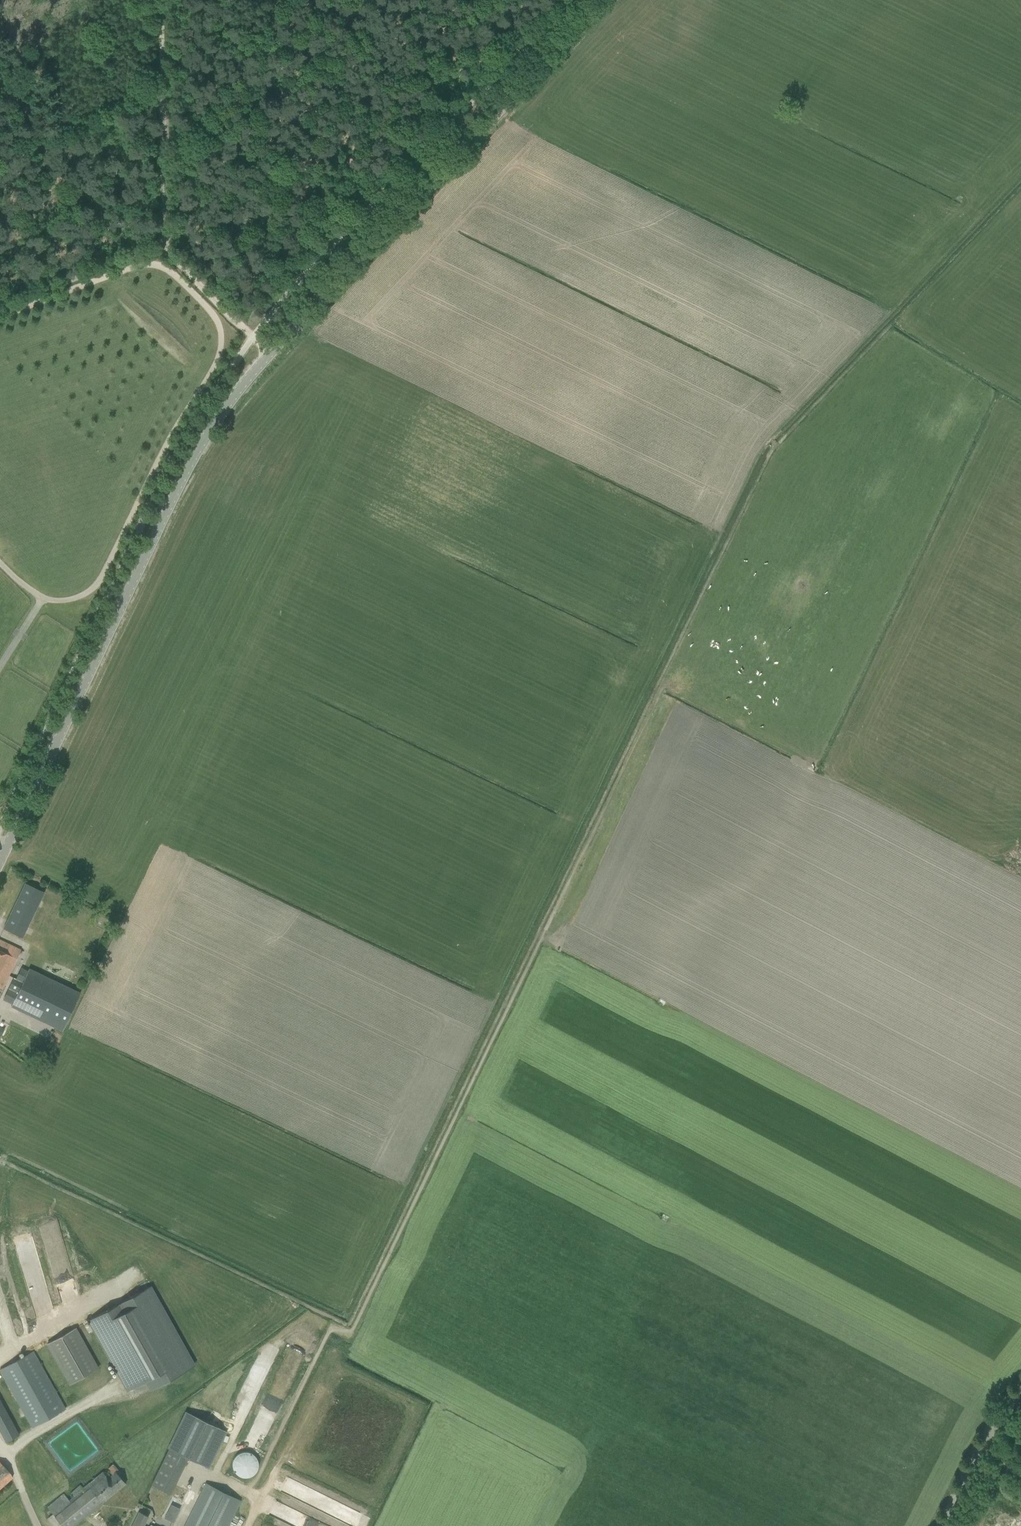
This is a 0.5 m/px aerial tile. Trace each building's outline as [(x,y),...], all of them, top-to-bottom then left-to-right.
[(3,928),(22,937),(43,892),(25,883),(3,928)] [(2,989),(20,950),(0,940),(0,988),(2,989)] [(13,979),(8,989),(13,991),(17,993),(12,1004),(11,1005),(43,1021),(54,1026),(60,1029),(77,995),(27,972),(22,982),(18,981),(13,978),(13,979)] [(193,1366),(149,1287),(89,1320),(128,1391),(146,1381),(151,1390),(193,1366)] [(98,1369),(75,1328),(47,1343),(70,1384),(98,1369)] [(65,1408),(33,1351),(0,1370),(0,1371),(32,1427),(65,1408)] [(0,1400),(0,1431),(6,1442),(19,1434),(0,1400)] [(207,1467),(225,1431),(187,1412),(169,1449),(187,1458),(207,1467)] [(170,1494),(187,1458),(169,1449),(151,1485),(170,1494)] [(252,1454),(245,1452),(238,1454),(233,1460),(232,1467),(235,1474),(241,1478),(249,1478),(256,1473),(258,1467),(258,1464),(257,1460),(255,1457),(252,1454)] [(12,1478),(11,1474),(0,1462),(0,1488),(12,1478)] [(47,1518),(51,1524),(116,1473),(116,1472),(118,1470),(113,1464),(108,1468),(113,1473),(108,1478),(103,1472),(83,1489),(80,1485),(71,1493),(73,1497),(69,1500),(64,1494),(47,1507),(53,1514),(47,1518)] [(51,1524),(53,1525),(73,1525),(125,1484),(116,1473),(51,1524)] [(240,1501),(205,1484),(184,1525),(228,1525),(240,1501)] [(149,1516),(139,1511),(132,1525),(144,1525),(149,1516)] [(168,1511),(164,1518),(173,1523),(177,1516),(168,1511)]
